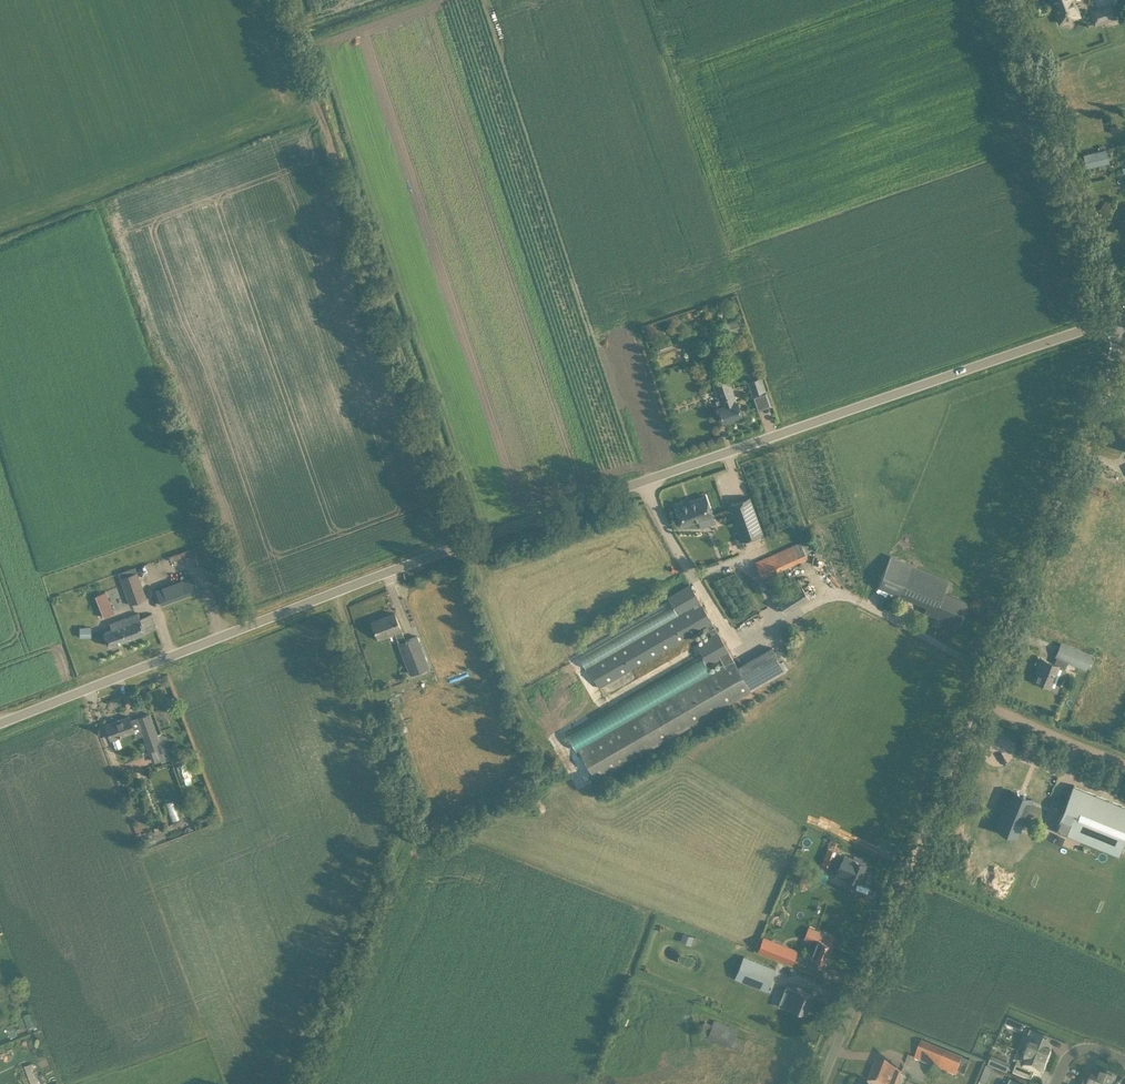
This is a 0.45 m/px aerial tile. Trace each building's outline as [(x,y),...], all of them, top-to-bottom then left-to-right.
[(1056,11),(1055,11),(1059,22),(1080,15),(1076,4),(1075,5),(1073,0),(1053,0),(1056,11)] [(1100,7),(1088,11),(1092,22),(1094,21),(1095,22),(1116,15),(1117,14),(1113,4),(1101,9),(1100,7)] [(1083,154),(1087,167),(1109,162),(1106,149),(1083,154)] [(1098,209),(1108,217),(1115,209),(1104,201),(1098,209)] [(737,318),(721,324),(725,336),(741,330),(737,318)] [(719,411),(723,421),(742,414),(737,400),(736,401),(728,376),(714,381),(720,399),(716,400),(719,411)] [(748,381),(752,393),(766,389),(761,376),(748,381)] [(687,503),(675,508),(681,525),(699,519),(713,514),(706,495),(691,500),(691,502),(687,503)] [(727,504),(741,541),(763,533),(750,496),(727,504)] [(755,563),(762,577),(807,556),(801,542),(755,563)] [(924,612),(959,626),(969,602),(944,591),(949,580),(890,556),(878,586),(927,606),(924,612)] [(120,577),(130,604),(147,598),(137,571),(120,577)] [(156,590),(162,604),(199,590),(193,576),(156,590)] [(777,600),(785,613),(810,597),(802,584),(795,588),(791,581),(773,593),(777,600)] [(595,776),(596,779),(786,671),(772,646),(738,665),(734,660),(728,650),(718,632),(712,622),(701,603),(691,584),(669,597),(672,603),(678,613),(694,604),(695,605),(679,614),(588,667),(600,687),(707,625),(713,634),(696,644),(702,654),(708,665),(721,657),(725,664),(712,672),(579,749),(581,752),(578,753),(579,756),(583,754),(593,773),(590,775),(592,779),(595,776)] [(96,595),(105,616),(114,612),(106,591),(96,595)] [(672,603),(579,656),(586,668),(588,667),(679,614),(678,613),(672,603)] [(104,632),(109,645),(157,628),(152,613),(140,617),(139,612),(110,623),(112,629),(104,632)] [(395,613),(372,621),(376,632),(378,636),(379,638),(387,635),(395,632),(411,673),(429,666),(417,635),(406,639),(399,623),(395,613)] [(91,626),(80,626),(80,637),(92,636),(91,626)] [(1092,654),(1061,642),(1055,656),(1067,661),(1086,669),(1092,654)] [(702,654),(567,733),(577,750),(579,749),(712,672),(708,665),(702,654)] [(1048,688),(1057,692),(1061,682),(1052,679),(1058,665),(1041,658),(1038,665),(1040,666),(1035,679),(1049,685),(1048,688)] [(393,704),(388,706),(392,717),(398,716),(396,708),(394,708),(393,704)] [(137,718),(131,720),(134,730),(137,737),(143,734),(149,750),(153,762),(169,756),(161,732),(157,733),(153,723),(150,713),(137,718)] [(129,716),(106,724),(111,738),(134,730),(131,720),(129,716)] [(180,749),(171,752),(174,761),(183,757),(180,749)] [(186,763),(177,766),(182,785),(192,783),(186,763)] [(501,779),(507,791),(525,781),(519,770),(501,779)] [(127,778),(130,785),(138,782),(135,775),(127,778)] [(1119,854),(1124,839),(1124,807),(1073,786),(1055,828),(1119,854)] [(1004,808),(1000,817),(1004,819),(1004,820),(1008,822),(1008,821),(1012,822),(1012,823),(1016,825),(1016,824),(1021,826),(1032,799),(1024,795),(1023,796),(1019,794),(1019,793),(1011,790),(1009,796),(1007,795),(1002,807),(1004,808)] [(834,838),(808,827),(803,839),(829,850),(834,838)] [(833,856),(829,865),(838,868),(835,875),(845,879),(847,876),(858,880),(859,879),(861,879),(863,874),(861,873),(866,863),(861,861),(862,858),(854,855),(853,858),(844,854),(835,850),(833,856)] [(826,853),(822,862),(829,865),(833,856),(826,853)] [(801,874),(798,882),(806,885),(809,878),(801,874)] [(768,924),(782,930),(787,918),(773,912),(768,924)] [(817,942),(811,957),(815,959),(825,963),(833,944),(831,943),(834,937),(824,933),(816,930),(812,940),(817,942)] [(763,936),(757,951),(792,964),(797,950),(763,936)] [(744,955),(735,976),(752,983),(754,979),(769,985),(776,968),(744,955)] [(791,1006),(806,1012),(812,995),(797,989),(797,990),(785,985),(778,1004),(790,1009),(791,1006)] [(30,1017),(23,1020),(28,1033),(35,1030),(30,1017)] [(715,1019),(713,1024),(704,1021),(700,1032),(708,1036),(707,1037),(730,1046),(731,1045),(735,1047),(738,1039),(734,1038),(738,1029),(715,1019)] [(1007,1021),(1004,1027),(1021,1034),(1023,1028),(1007,1021)] [(12,1027),(8,1029),(12,1040),(17,1038),(12,1027)] [(1020,1044),(1017,1052),(1047,1065),(1051,1055),(1049,1055),(1051,1050),(1044,1048),(1047,1041),(1029,1033),(1026,1040),(1022,1039),(1020,1044)] [(921,1043),(914,1060),(929,1065),(934,1067),(956,1076),(957,1074),(964,1077),(969,1063),(963,1060),(921,1043)] [(1012,1075),(1030,1082),(1033,1075),(1040,1078),(1042,1073),(1043,1074),(1047,1065),(1017,1052),(1012,1063),(1016,1065),(1012,1075)] [(987,1067),(987,1068),(994,1071),(994,1070),(997,1064),(997,1063),(997,1062),(990,1059),(990,1061),(989,1064),(987,1067)] [(867,1083),(897,1083),(901,1074),(875,1064),(867,1083)] [(30,1083),(36,1083),(30,1067),(24,1069),(30,1083)] [(985,1068),(982,1075),(991,1078),(993,1072),(985,1068)]
